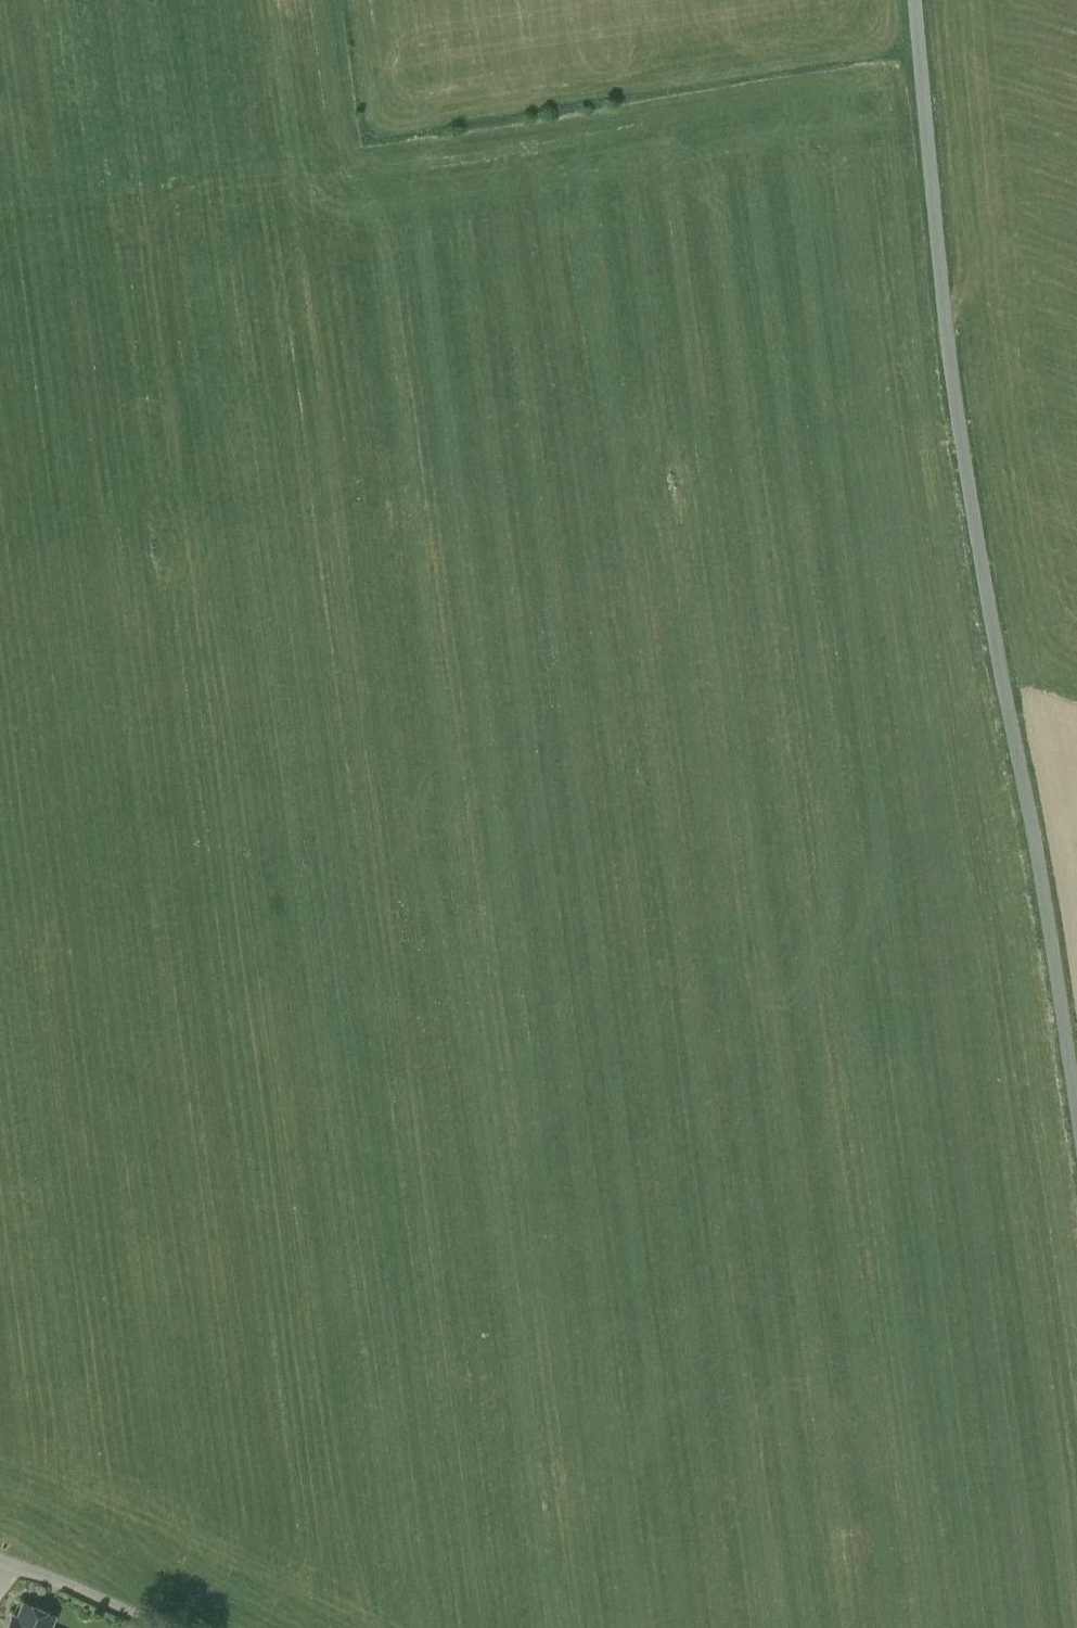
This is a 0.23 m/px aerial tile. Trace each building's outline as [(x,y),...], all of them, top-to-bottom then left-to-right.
[(54,1616),(24,1603),(18,1619),(13,1617),(9,1627),(49,1627),(54,1616)]
